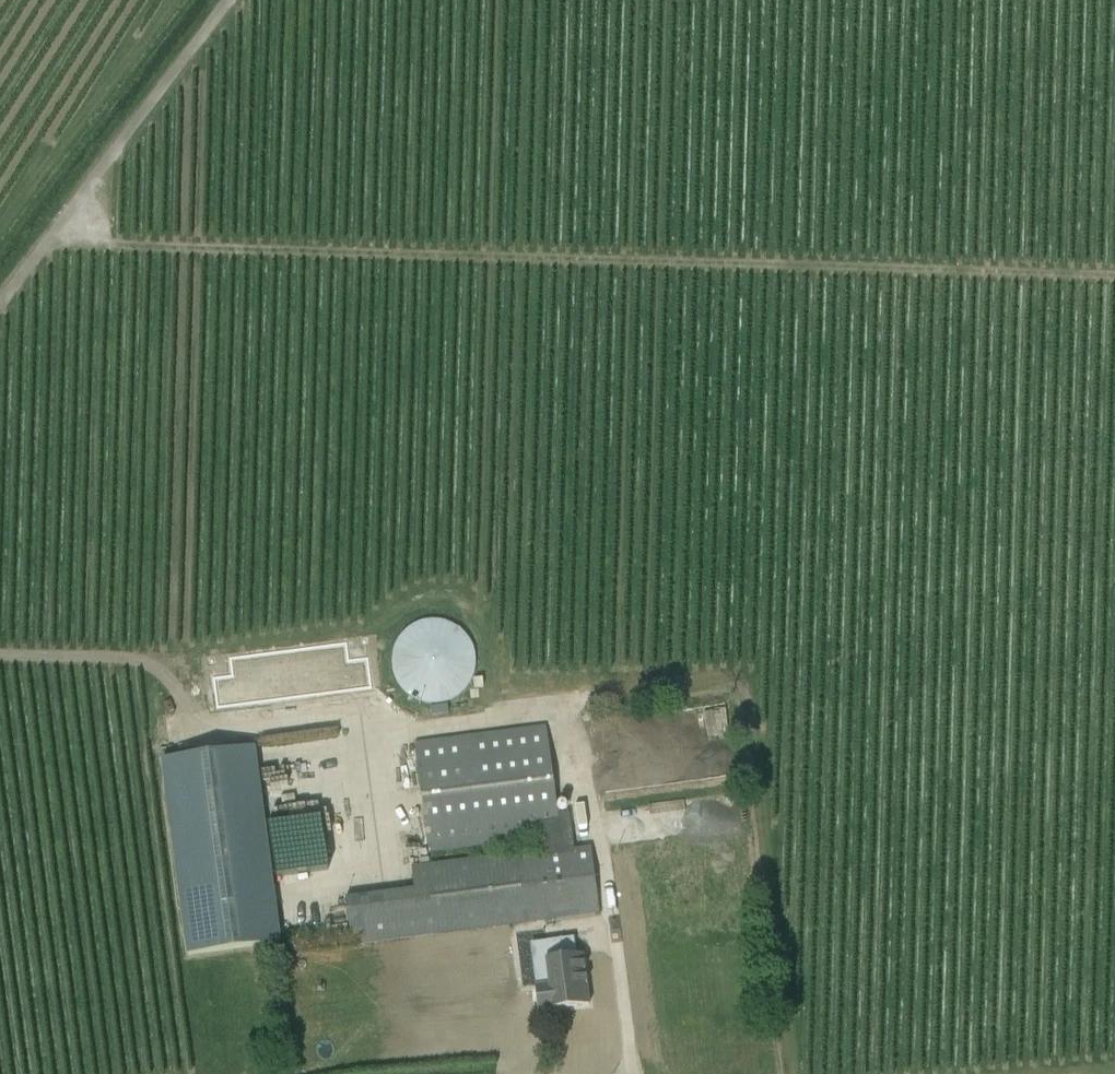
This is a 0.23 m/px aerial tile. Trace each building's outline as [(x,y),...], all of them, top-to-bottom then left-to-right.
[(391,662),(392,674),(397,685),(405,694),(415,701),(427,704),(439,704),(450,701),(461,694),(469,685),(473,674),(475,662),(473,650),(469,639),(461,630),(450,624),(439,620),(427,620),(415,624),(405,630),(397,639),(392,650),(391,662)] [(335,651),(221,665),(227,712),(341,698),(335,651)] [(665,782),(725,774),(720,739),(730,738),(726,709),(695,713),(700,747),(688,748),(686,737),(659,740),(665,782)] [(351,947),(546,921),(577,918),(598,916),(589,847),(573,850),(568,814),(558,816),(545,726),(413,744),(428,854),(537,839),(539,850),(410,868),(414,889),(345,899),(351,947)] [(258,751),(262,783),(311,775),(306,742),(277,746),(280,767),(264,770),(261,750),(258,751)] [(280,944),(254,748),(160,760),(186,956),(280,944)] [(576,958),(574,939),(548,942),(550,961),(548,961),(551,986),(536,988),(538,1012),(588,1006),(583,957),(576,958)]
